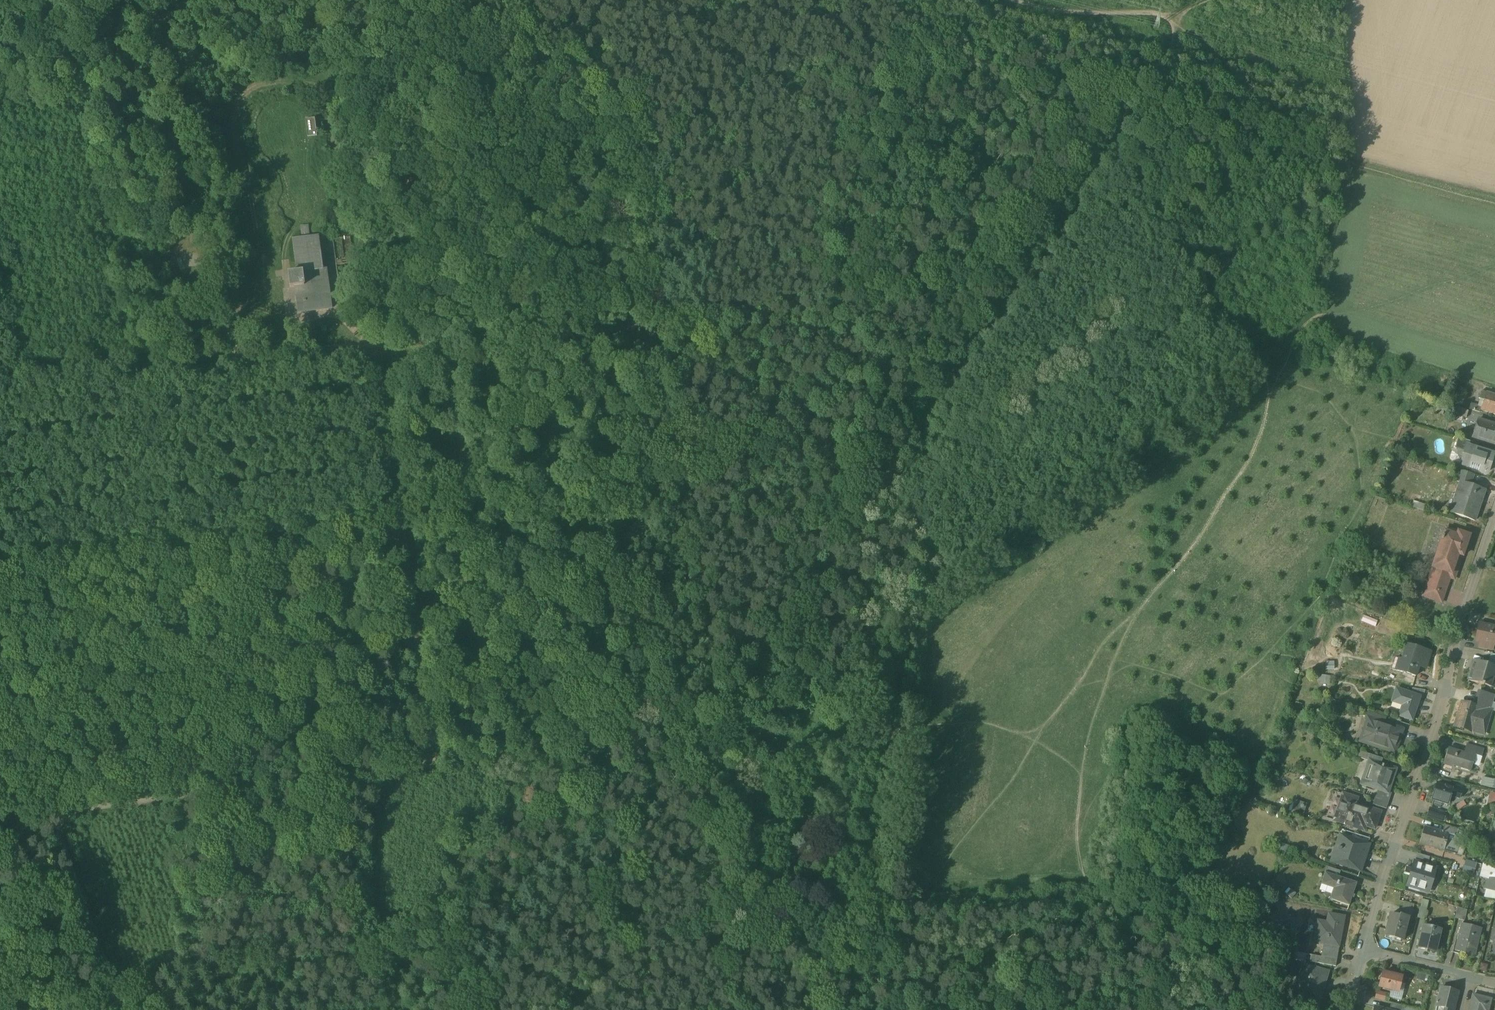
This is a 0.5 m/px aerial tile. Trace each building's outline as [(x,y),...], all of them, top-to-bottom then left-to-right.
[(315,119),(306,120),(308,138),(317,137),(315,119)] [(308,227),(301,228),(303,240),(309,239),(308,227)] [(303,240),(294,241),(298,274),(290,275),(291,288),(296,288),(299,313),(331,309),(326,270),(322,270),(318,238),(309,239),(303,240)] [(1481,391),(1479,398),(1484,400),(1482,406),(1481,410),(1494,415),(1494,395),(1481,391)] [(1482,406),(1470,403),(1469,408),(1480,412),(1481,410),(1482,406)] [(1469,411),(1449,405),(1447,412),(1467,418),(1469,411)] [(1478,420),(1472,437),(1494,444),(1494,425),(1478,420)] [(1475,443),(1458,438),(1455,449),(1465,452),(1467,447),(1474,449),(1475,443)] [(1474,449),(1467,447),(1465,452),(1461,464),(1487,472),(1493,455),(1474,449)] [(1486,491),(1470,486),(1474,475),(1462,471),(1458,482),(1461,483),(1455,500),(1460,502),(1456,515),(1475,522),(1486,491)] [(1431,571),(1455,579),(1470,536),(1446,528),(1431,571)] [(1438,579),(1427,574),(1422,588),(1427,590),(1428,589),(1434,591),(1438,579)] [(1491,582),(1484,604),(1488,605),(1489,603),(1494,605),(1494,583),(1491,582)] [(1455,597),(1442,592),(1441,594),(1434,591),(1428,589),(1427,590),(1424,601),(1429,603),(1428,605),(1429,606),(1429,607),(1436,610),(1432,620),(1445,624),(1455,597)] [(1479,624),(1476,639),(1480,639),(1480,641),(1494,644),(1494,645),(1494,627),(1479,624)] [(1494,644),(1480,641),(1479,648),(1492,651),(1494,645),(1494,644)] [(1432,652),(1407,644),(1403,660),(1401,659),(1401,660),(1403,661),(1400,671),(1397,670),(1397,671),(1416,676),(1421,661),(1428,663),(1432,652)] [(1401,659),(1386,654),(1382,666),(1397,671),(1397,670),(1400,671),(1403,661),(1401,660),(1401,659)] [(1473,662),(1470,671),(1471,671),(1469,680),(1494,689),(1494,686),(1494,676),(1494,675),(1494,669),(1487,666),(1473,662)] [(1425,690),(1413,688),(1411,693),(1420,696),(1420,697),(1423,698),(1425,690)] [(1411,693),(1397,689),(1393,701),(1403,705),(1400,715),(1412,719),(1420,697),(1420,696),(1411,693)] [(1494,696),(1479,691),(1477,698),(1489,701),(1493,702),(1494,696)] [(1489,701),(1477,698),(1475,706),(1487,709),(1489,701)] [(1475,706),(1462,702),(1456,722),(1471,726),(1469,731),(1481,734),(1484,720),(1489,722),(1492,710),(1491,710),(1487,709),(1475,706)] [(1385,717),(1368,711),(1365,720),(1369,721),(1370,720),(1382,725),(1385,717)] [(1382,725),(1370,720),(1369,721),(1364,736),(1372,738),(1370,742),(1394,750),(1400,731),(1382,725)] [(1478,748),(1467,745),(1465,751),(1477,754),(1478,748)] [(1464,753),(1448,749),(1445,762),(1453,764),(1453,766),(1472,771),(1477,754),(1465,751),(1464,753)] [(1382,758),(1370,754),(1368,762),(1370,762),(1370,761),(1381,764),(1382,758)] [(1381,764),(1370,761),(1370,762),(1367,772),(1372,773),(1368,787),(1389,793),(1396,769),(1381,764)] [(1482,778),(1481,785),(1493,788),(1493,789),(1494,790),(1494,779),(1494,780),(1482,778)] [(1462,791),(1438,783),(1438,785),(1435,785),(1434,789),(1436,791),(1433,798),(1448,803),(1450,796),(1460,799),(1462,791)] [(1390,796),(1377,792),(1375,798),(1388,802),(1390,796)] [(1357,798),(1343,794),(1334,820),(1364,830),(1366,826),(1375,829),(1380,812),(1355,803),(1357,798)] [(1388,802),(1375,798),(1373,804),(1386,808),(1388,802)] [(1306,804),(1295,801),(1292,812),(1302,816),(1306,804)] [(1446,813),(1430,808),(1428,816),(1444,821),(1446,813)] [(1459,829),(1445,825),(1443,831),(1448,832),(1448,834),(1455,836),(1457,837),(1459,829)] [(1443,831),(1425,827),(1420,844),(1451,852),(1452,844),(1455,836),(1448,834),(1448,832),(1443,831)] [(1369,845),(1341,836),(1337,850),(1342,851),(1338,864),(1361,871),(1365,859),(1364,859),(1369,845)] [(1430,857),(1418,853),(1416,860),(1428,863),(1430,857)] [(1476,864),(1466,861),(1463,872),(1473,875),(1476,864)] [(1437,868),(1415,862),(1411,875),(1410,875),(1407,886),(1428,892),(1432,877),(1434,878),(1437,868)] [(1483,862),(1476,892),(1483,894),(1485,888),(1488,878),(1494,881),(1494,869),(1483,862)] [(1341,871),(1327,866),(1325,872),(1339,877),(1341,871)] [(1339,877),(1325,872),(1324,876),(1321,884),(1331,887),(1334,888),(1330,899),(1349,905),(1353,894),(1352,893),(1355,883),(1357,883),(1339,877)] [(1488,878),(1485,888),(1494,891),(1494,881),(1488,878)] [(1485,888),(1483,894),(1482,898),(1494,901),(1494,891),(1485,888)] [(1429,901),(1423,899),(1418,918),(1424,920),(1429,901)] [(1468,910),(1458,907),(1455,919),(1465,921),(1468,910)] [(1414,911),(1401,908),(1399,916),(1400,916),(1400,915),(1408,917),(1408,918),(1412,919),(1414,911)] [(1399,916),(1392,914),(1387,936),(1402,940),(1408,918),(1408,917),(1400,915),(1400,916),(1399,916)] [(1333,923),(1318,921),(1314,941),(1324,943),(1322,950),(1325,951),(1338,953),(1339,945),(1344,917),(1333,915),(1334,916),(1333,923)] [(1481,929),(1462,924),(1458,941),(1463,942),(1460,951),(1475,955),(1481,929)] [(1441,930),(1423,925),(1418,948),(1427,950),(1428,949),(1436,951),(1441,930)] [(1338,953),(1325,951),(1324,957),(1337,960),(1338,953)] [(1324,957),(1311,955),(1310,962),(1336,966),(1337,960),(1324,957)] [(1328,972),(1303,965),(1295,996),(1314,1001),(1317,989),(1322,991),(1328,972)] [(1401,978),(1384,973),(1380,987),(1398,991),(1401,978)] [(1443,988),(1441,996),(1438,996),(1437,1002),(1436,1002),(1436,1003),(1437,1003),(1436,1006),(1435,1009),(1453,1009),(1458,991),(1443,988)] [(1389,993),(1377,990),(1375,998),(1388,1001),(1389,993)] [(1473,995),(1469,1009),(1488,1009),(1491,1000),(1473,995)]
